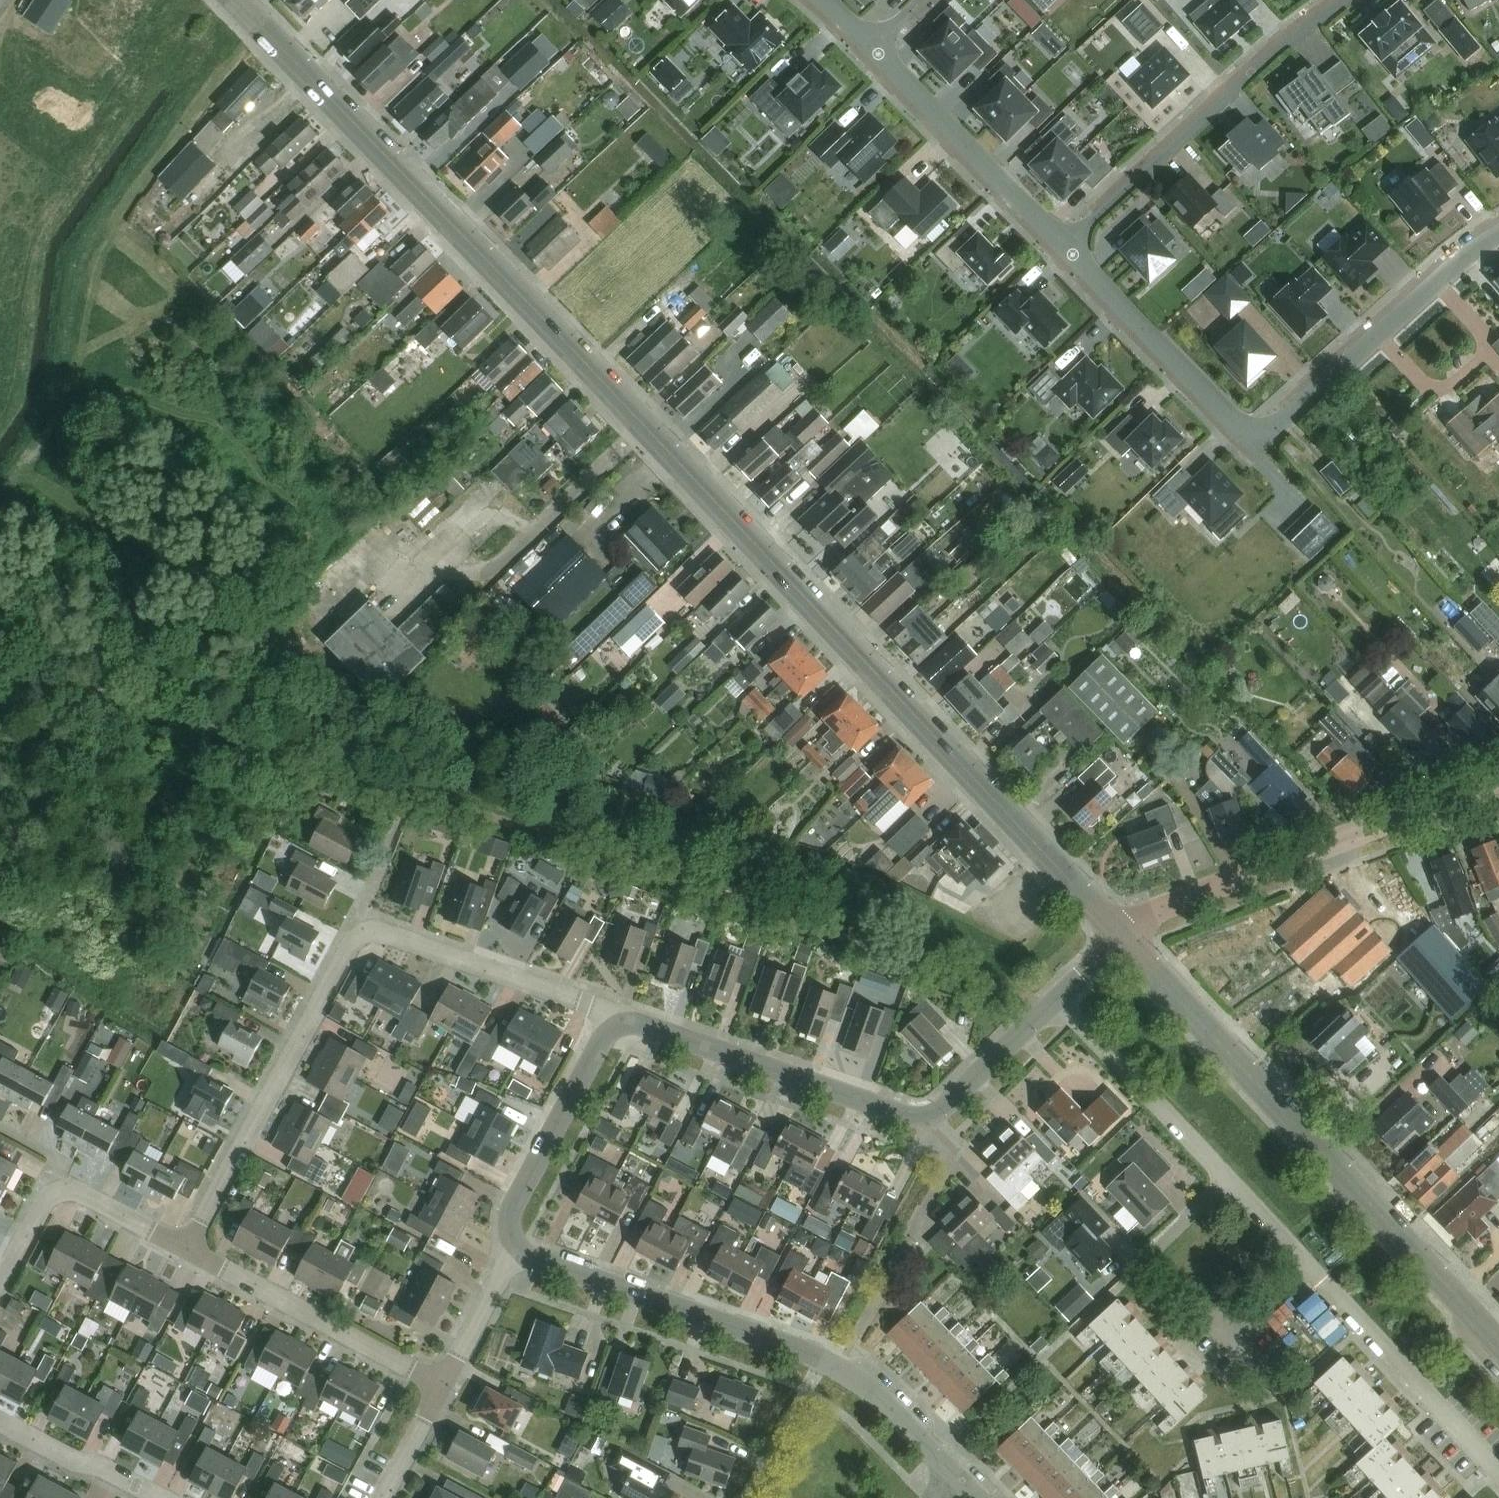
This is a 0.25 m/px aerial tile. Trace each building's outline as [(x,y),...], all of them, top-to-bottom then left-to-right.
[(73,3),(68,0),(35,0),(24,18),(51,37),(73,3)] [(288,3),(304,20),(317,7),(320,10),(330,0),(291,0),(288,3)] [(567,8),(573,15),(578,20),(579,18),(583,15),(596,2),(594,0),(575,0),(572,3),(569,7),(567,8)] [(592,14),(610,33),(632,13),(619,0),(607,0),(592,14)] [(665,1),(665,4),(672,12),(675,12),(681,19),(700,0),(663,0),(665,1)] [(1048,16),(1031,0),(1014,0),(1012,2),(1037,27),(1048,16)] [(1195,23),(1217,48),(1250,19),(1236,3),(1239,0),(1210,0),(1204,5),(1209,11),(1196,23),(1195,23)] [(1470,12),(1492,0),(1464,0),(1470,12)] [(1375,25),(1361,37),(1382,61),(1388,56),(1397,67),(1425,44),(1416,33),(1422,28),(1401,3),(1387,15),(1386,13),(1374,24),(1375,25)] [(1122,23),(1144,47),(1165,28),(1143,4),(1122,23)] [(1191,17),(1196,23),(1209,11),(1204,5),(1191,17)] [(922,54),(919,57),(930,69),(933,66),(936,68),(975,31),(974,30),(966,38),(958,31),(967,23),(951,6),(934,23),(942,32),(920,53),(922,54)] [(751,26),(734,8),(713,29),(730,47),(728,49),(751,72),(784,39),(780,34),(780,32),(774,26),(771,26),(762,16),(751,26)] [(374,23),(343,53),(359,70),(385,45),(390,40),(389,39),(403,25),(394,15),(379,29),(374,23)] [(1465,60),(1479,48),(1455,19),(1441,31),(1465,60)] [(1038,35),(1057,48),(1065,36),(1046,23),(1038,35)] [(475,25),(465,34),(472,41),(481,32),(475,25)] [(938,71),(935,74),(946,85),(949,82),(951,84),(973,63),(981,72),(998,55),(975,31),(936,68),(938,71)] [(443,37),(424,54),(432,63),(451,46),(443,37)] [(359,70),(354,75),(375,96),(391,81),(394,84),(409,70),(408,69),(421,56),(416,51),(415,52),(402,38),(389,50),(385,45),(359,70)] [(436,83),(472,50),(461,39),(425,72),(436,83)] [(1490,46),(1495,54),(1498,52),(1498,44),(1498,42),(1490,46)] [(552,64),(532,43),(502,71),(522,92),(552,64)] [(1165,49),(1128,83),(1153,109),(1189,76),(1165,49)] [(665,59),(650,74),(664,88),(679,103),(694,88),(679,73),(665,59)] [(1284,90),(1276,97),(1290,116),(1301,108),(1321,135),(1350,114),(1336,96),(1356,81),(1342,62),(1316,81),(1306,69),(1298,75),(1302,81),(1286,93),(1284,90)] [(978,112),(975,115),(986,126),(989,124),(992,126),(1027,92),(1013,77),(1016,74),(1007,64),(990,81),(998,90),(976,110),(978,112)] [(823,78),(813,68),(802,79),(800,77),(789,88),(791,90),(786,95),(772,80),(752,100),(775,123),(789,109),(804,124),(808,121),(811,124),(822,112),(819,109),(841,88),(827,74),(823,78)] [(252,69),(247,74),(218,105),(224,110),(213,122),(224,133),(269,85),(252,69)] [(412,134),(449,99),(430,79),(397,111),(400,115),(396,118),(412,134)] [(433,147),(436,150),(449,137),(452,141),(498,97),(483,81),(424,138),(426,140),(426,143),(430,147),(433,147)] [(994,129),(991,132),(1002,143),(1005,140),(1007,142),(1028,121),(1037,130),(1054,113),(1039,97),(1030,105),(1023,98),(1028,93),(1027,92),(992,126),(994,129)] [(605,95),(603,101),(605,107),(611,109),(617,107),(619,101),(617,95),(611,93),(605,95)] [(630,122),(641,111),(629,99),(618,110),(630,122)] [(535,131),(553,118),(546,107),(527,120),(535,131)] [(1404,109),(1394,117),(1398,122),(1408,114),(1404,109)] [(499,150),(523,126),(508,111),(485,135),(492,142),(458,174),(465,181),(463,182),(473,192),(474,190),(476,192),(487,182),(490,185),(503,173),(500,169),(509,160),(499,150)] [(1435,111),(1423,118),(1430,130),(1443,123),(1435,111)] [(865,181),(884,163),(879,158),(895,143),(869,116),(846,137),(835,125),(813,146),(831,166),(842,156),(865,181)] [(1382,117),(1362,130),(1372,144),(1391,131),(1382,117)] [(283,168),(317,136),(302,119),(257,162),(267,174),(279,163),(283,168)] [(1417,119),(1407,127),(1414,135),(1424,127),(1417,119)] [(1467,141),(1482,161),(1483,160),(1497,178),(1498,177),(1498,121),(1497,122),(1496,120),(1467,141)] [(1034,170),(1031,173),(1042,184),(1045,181),(1048,184),(1080,153),(1071,144),(1077,138),(1061,121),(1044,138),(1052,147),(1031,167),(1034,170)] [(194,142),(205,153),(224,133),(213,122),(194,142)] [(1255,131),(1246,122),(1230,137),(1233,140),(1220,152),(1242,175),(1254,163),(1260,170),(1277,155),(1274,152),(1283,144),(1263,123),(1255,131)] [(572,127),(537,160),(551,175),(576,151),(570,144),(580,135),(572,127)] [(667,167),(678,156),(652,130),(641,142),(667,167)] [(706,138),(702,142),(718,158),(721,154),(728,148),(712,132),(706,138)] [(205,153),(194,142),(193,141),(160,177),(185,200),(218,164),(205,153)] [(325,171),(338,158),(337,157),(334,154),(330,153),(329,151),(289,188),(292,190),(277,204),(283,211),(298,196),(299,197),(312,185),(313,187),(327,174),(325,171)] [(1114,170),(1098,154),(1089,162),(1080,153),(1048,184),(1051,187),(1048,190),(1059,201),(1062,199),(1065,201),(1085,181),(1094,190),(1114,170)] [(284,229),(347,171),(345,169),(345,166),(343,164),(338,158),(325,171),(327,174),(313,187),(312,185),(299,197),(298,196),(283,211),(274,219),(284,229)] [(1459,185),(1441,163),(1428,174),(1425,171),(1412,182),(1410,180),(1391,196),(1406,214),(1403,216),(1418,234),(1440,216),(1436,211),(1449,200),(1446,196),(1459,185)] [(770,189),(787,207),(804,190),(787,172),(770,189)] [(1173,192),(1166,198),(1193,227),(1216,207),(1226,218),(1237,207),(1221,190),(1210,200),(1189,177),(1182,183),(1181,182),(1172,190),(1173,192)] [(906,179),(869,214),(887,232),(902,218),(923,240),(957,207),(933,183),(921,195),(906,179)] [(347,219),(373,194),(361,181),(335,205),(332,202),(317,215),(324,222),(337,209),(347,219)] [(541,212),(558,196),(544,181),(528,197),(518,187),(494,211),(511,229),(535,206),(541,212)] [(1332,183),(1322,192),(1329,200),(1339,191),(1332,183)] [(253,192),(235,209),(247,222),(248,221),(265,205),(254,193),(253,192)] [(349,236),(321,263),(332,274),(327,280),(344,297),(371,271),(350,249),(356,244),(357,244),(391,213),(375,196),(342,228),(349,236)] [(248,221),(247,222),(256,232),(274,215),(265,205),(248,221)] [(592,226),(604,239),(622,223),(610,210),(592,226)] [(1151,283),(1174,261),(1148,232),(1154,226),(1144,215),(1126,231),(1135,241),(1123,252),(1151,283)] [(1267,218),(1248,234),(1257,245),(1276,229),(1267,218)] [(560,219),(529,249),(533,254),(530,257),(540,268),(544,265),(549,270),(580,240),(560,219)] [(322,229),(313,220),(300,234),(308,243),(322,229)] [(247,222),(238,230),(247,240),(256,232),(247,222)] [(1346,238),(1324,258),(1354,291),(1376,271),(1368,262),(1386,246),(1368,225),(1349,242),(1346,238)] [(841,230),(824,246),(834,257),(850,240),(841,230)] [(262,234),(232,262),(246,277),(276,249),(262,234)] [(954,237),(936,255),(947,267),(951,263),(958,271),(967,262),(989,285),(999,276),(1001,279),(1012,267),(1010,265),(1011,263),(998,249),(996,252),(979,235),(966,249),(954,237)] [(420,244),(390,272),(382,264),(359,286),(368,296),(379,286),(393,300),(409,285),(409,286),(436,261),(420,244)] [(412,289),(413,290),(421,298),(398,318),(406,326),(428,305),(437,314),(463,289),(439,264),(412,289)] [(1296,281),(1270,304),(1301,339),(1327,315),(1314,301),(1319,296),(1321,299),(1332,289),(1313,269),(1298,283),(1296,281)] [(1206,270),(1196,278),(1198,281),(1206,290),(1216,282),(1206,270)] [(1208,294),(1231,319),(1250,301),(1227,276),(1208,294)] [(683,322),(691,331),(718,306),(701,288),(691,298),(699,306),(683,322)] [(251,329),(274,307),(258,290),(235,312),(251,329)] [(1030,304),(1018,292),(996,314),(1016,335),(1024,327),(1045,348),(1068,326),(1048,306),(1051,304),(1041,294),(1030,304)] [(776,298),(748,325),(759,338),(771,327),(775,331),(791,315),(776,298)] [(416,340),(422,346),(426,351),(439,339),(447,331),(457,342),(464,350),(494,321),(474,299),(453,319),(447,311),(416,340)] [(375,319),(364,307),(353,317),(364,329),(375,319)] [(739,307),(718,327),(729,338),(749,318),(739,307)] [(644,377),(683,340),(668,324),(629,361),(644,377)] [(1229,366),(1247,387),(1264,371),(1262,368),(1274,357),(1264,345),(1266,343),(1254,330),(1252,332),(1245,324),(1218,348),(1232,363),(1229,366)] [(303,387),(354,337),(345,328),(294,378),(303,387)] [(513,340),(481,370),(496,386),(527,355),(513,340)] [(659,393),(698,356),(683,340),(644,377),(659,393)] [(511,402),(543,372),(527,355),(496,386),(511,402)] [(949,363),(946,366),(955,375),(966,364),(957,355),(949,363)] [(1030,390),(1046,406),(1057,395),(1067,406),(1073,406),(1078,402),(1094,418),(1123,390),(1110,376),(1106,380),(1087,359),(1063,383),(1051,371),(1030,390)] [(685,420),(722,384),(707,368),(669,403),(685,420)] [(397,383),(390,375),(384,369),(371,382),(384,396),(397,383)] [(328,373),(308,392),(314,398),(334,379),(328,373)] [(764,374),(700,435),(715,450),(747,420),(751,424),(783,393),(765,375),(764,374)] [(538,418),(563,393),(546,376),(505,416),(515,427),(531,411),(538,418)] [(339,390),(327,401),(336,410),(348,399),(339,390)] [(1448,422),(1475,456),(1492,443),(1496,447),(1498,445),(1498,395),(1488,404),(1481,396),(1472,403),(1448,422)] [(559,443),(586,417),(571,401),(544,427),(559,443)] [(805,443),(829,421),(816,407),(792,429),(805,443)] [(865,442),(884,425),(869,408),(850,425),(865,442)] [(1130,416),(1106,440),(1123,457),(1133,447),(1153,468),(1182,439),(1180,437),(1183,434),(1173,423),(1169,426),(1167,424),(1163,427),(1153,417),(1142,428),(1130,416)] [(573,458),(600,432),(586,417),(559,443),(573,458)] [(1402,417),(1390,427),(1398,436),(1409,426),(1402,417)] [(753,482),(794,445),(777,427),(736,465),(737,466),(738,469),(740,472),(744,472),(753,482)] [(787,465),(801,480),(809,472),(806,468),(827,448),(817,437),(787,465)] [(816,479),(850,448),(839,437),(827,448),(806,468),(809,472),(816,479)] [(528,472),(546,456),(538,447),(535,449),(526,440),(511,454),(528,472)] [(892,479),(877,462),(878,461),(862,443),(820,482),(831,494),(801,522),(825,547),(836,537),(846,548),(877,519),(864,505),(892,479)] [(442,444),(434,452),(442,460),(450,453),(442,444)] [(1048,444),(1035,458),(1047,470),(1061,457),(1048,444)] [(403,456),(384,473),(393,482),(412,465),(403,456)] [(528,472),(531,475),(537,481),(555,465),(546,456),(528,472)] [(1070,492),(1093,471),(1080,456),(1057,478),(1070,492)] [(1184,470),(1155,497),(1166,509),(1182,494),(1210,523),(1207,526),(1221,541),(1247,516),(1234,502),(1241,495),(1212,464),(1195,481),(1184,470)] [(771,509),(801,480),(787,465),(757,494),(771,509)] [(551,480),(543,488),(551,497),(560,489),(551,480)] [(1314,506),(1285,534),(1310,561),(1340,533),(1314,506)] [(661,572),(690,545),(656,508),(626,535),(661,572)] [(882,546),(890,539),(882,530),(833,576),(846,590),(887,551),(882,546)] [(553,629),(608,576),(569,536),(515,589),(553,629)] [(921,546),(912,536),(902,545),(900,542),(893,549),(901,559),(909,552),(912,555),(921,546)] [(1064,543),(1055,551),(1070,566),(1079,558),(1064,543)] [(887,551),(846,590),(861,605),(889,579),(887,577),(890,573),(888,571),(890,569),(886,565),(893,558),(887,551)] [(695,607),(733,570),(730,567),(731,566),(724,558),(722,559),(717,554),(701,569),(697,570),(692,574),(691,580),(680,591),(695,607)] [(926,597),(945,580),(922,556),(900,576),(899,575),(864,608),(880,625),(918,589),(926,597)] [(973,575),(984,563),(978,557),(973,563),(972,562),(966,568),(964,566),(949,581),(963,594),(977,580),(973,575)] [(572,670),(658,587),(645,573),(620,597),(624,601),(562,661),(572,670)] [(736,604),(751,590),(736,574),(695,614),(705,624),(713,615),(719,621),(730,610),(732,612),(738,606),(736,604)] [(1318,580),(1317,586),(1321,591),(1326,592),(1331,589),(1332,583),(1329,578),(1323,577),(1318,580)] [(423,653),(468,609),(446,586),(400,630),(372,601),(327,645),(382,701),(427,657),(423,653)] [(1006,609),(1004,611),(993,598),(977,612),(997,633),(1012,619),(1007,614),(1009,612),(1011,615),(1021,606),(1013,597),(1003,605),(1006,609)] [(1474,612),(1498,638),(1498,612),(1487,600),(1474,612)] [(727,657),(739,645),(745,651),(760,636),(764,637),(768,634),(767,630),(779,618),(763,602),(730,635),(727,631),(714,643),(727,657)] [(667,624),(649,606),(615,640),(632,658),(667,624)] [(918,666),(947,639),(935,626),(942,619),(934,610),(926,617),(917,606),(888,633),(918,666)] [(1466,616),(1454,628),(1468,643),(1480,631),(1466,616)] [(470,665),(494,642),(472,619),(447,642),(470,665)] [(1008,675),(1022,663),(1016,656),(1032,641),(1015,622),(997,639),(1013,656),(980,686),(971,676),(947,698),(963,716),(1008,675)] [(1128,634),(1138,644),(1140,646),(1149,637),(1138,624),(1128,634)] [(1138,644),(1128,634),(1127,632),(1117,642),(1124,650),(1128,654),(1138,644)] [(692,659),(707,645),(699,636),(684,650),(692,659)] [(775,689),(810,656),(793,639),(769,663),(782,676),(777,681),(776,680),(771,685),(775,689)] [(940,691),(976,657),(959,639),(923,672),(940,691)] [(1124,650),(1117,642),(1115,641),(1107,648),(1116,657),(1124,650)] [(1058,658),(1049,649),(1041,657),(1036,651),(1032,655),(1037,661),(1032,666),(1041,675),(1058,658)] [(1159,714),(1106,655),(1070,687),(1123,746),(1159,714)] [(783,698),(793,688),(803,697),(827,674),(810,656),(775,689),(783,698)] [(745,691),(766,671),(756,660),(735,680),(745,691)] [(1418,718),(1396,695),(1395,696),(1367,666),(1353,680),(1360,687),(1358,688),(1376,707),(1375,707),(1385,718),(1390,713),(1405,728),(1396,736),(1426,768),(1430,764),(1434,767),(1446,755),(1442,751),(1446,748),(1418,718)] [(1008,675),(963,716),(980,735),(999,718),(1007,727),(1021,715),(1012,705),(1004,712),(996,703),(1017,684),(1008,675)] [(1396,695),(1418,718),(1430,707),(1408,684),(1396,695)] [(1493,685),(1479,698),(1498,719),(1498,692),(1493,685)] [(671,686),(659,698),(671,710),(683,698),(672,687),(671,686)] [(1064,691),(1023,729),(1030,737),(1013,753),(1034,775),(1052,758),(1050,757),(1068,741),(1082,756),(1105,734),(1064,691)] [(1243,691),(1237,697),(1243,704),(1250,698),(1243,691)] [(752,711),(763,701),(755,692),(744,703),(752,711)] [(829,744),(863,711),(846,694),(822,717),(834,729),(824,738),(829,744)] [(1460,715),(1449,725),(1451,727),(1449,728),(1456,735),(1458,733),(1475,751),(1494,733),(1458,694),(1448,703),(1460,715)] [(763,701),(752,711),(761,721),(773,711),(763,701)] [(742,705),(739,713),(745,719),(752,711),(744,703),(742,705)] [(778,740),(804,715),(792,703),(765,730),(776,742),(778,740)] [(863,711),(829,744),(830,744),(825,749),(833,757),(848,743),(855,751),(879,728),(863,711)] [(787,749),(812,724),(804,715),(778,740),(787,749)] [(1319,759),(1355,796),(1372,780),(1368,775),(1379,763),(1332,715),(1321,725),(1337,742),(1319,759)] [(578,727),(561,742),(567,749),(584,733),(578,727)] [(1269,772),(1252,788),(1272,809),(1275,807),(1285,818),(1289,814),(1294,819),(1307,807),(1302,802),(1307,797),(1249,736),(1241,744),(1255,758),(1256,757),(1269,772)] [(819,754),(809,744),(801,751),(811,761),(819,754)] [(1211,781),(1196,795),(1212,810),(1222,839),(1246,830),(1238,809),(1248,800),(1241,792),(1253,780),(1242,769),(1240,772),(1219,750),(1216,753),(1207,744),(1201,751),(1210,760),(1208,764),(1207,767),(1207,771),(1207,775),(1209,778),(1211,781)] [(863,817),(915,765),(899,748),(875,772),(886,782),(866,802),(863,799),(854,808),(863,817)] [(820,771),(828,764),(819,754),(811,761),(820,771)] [(1088,788),(1066,809),(1082,826),(1112,798),(1101,787),(1115,774),(1098,756),(1077,776),(1088,788)] [(860,766),(851,757),(833,774),(842,784),(860,766)] [(909,806),(933,783),(915,765),(863,817),(874,828),(903,799),(909,806)] [(839,798),(844,804),(872,778),(862,768),(840,788),(845,793),(839,798)] [(676,774),(669,780),(675,787),(682,780),(676,774)] [(1143,801),(1154,791),(1148,784),(1137,794),(1143,801)] [(646,791),(645,793),(656,796),(657,795),(658,788),(647,785),(646,791)] [(687,787),(679,790),(683,801),(691,798),(687,787)] [(341,791),(337,805),(347,808),(351,794),(341,791)] [(348,863),(360,841),(337,828),(342,818),(321,806),(315,817),(323,821),(311,844),(348,863)] [(1173,854),(1166,835),(1179,830),(1170,806),(1146,815),(1152,831),(1129,840),(1139,867),(1173,854)] [(917,816),(887,844),(901,858),(931,830),(917,816)] [(984,884),(1004,865),(990,850),(997,844),(982,828),(975,834),(965,824),(944,844),(947,846),(934,858),(950,874),(949,875),(953,879),(954,878),(959,883),(962,881),(967,886),(977,877),(984,884)] [(1493,839),(1490,839),(1481,842),(1480,845),(1481,848),(1473,851),(1479,868),(1476,869),(1490,903),(1498,900),(1498,850),(1496,842),(1494,843),(1493,839)] [(496,840),(491,857),(504,861),(507,853),(510,844),(496,840)] [(917,869),(934,852),(923,841),(906,857),(917,869)] [(287,844),(282,855),(300,865),(288,887),(325,907),(337,885),(313,872),(319,861),(287,844)] [(880,854),(864,869),(885,876),(886,876),(893,868),(880,854)] [(1466,885),(1469,884),(1466,877),(1463,878),(1455,857),(1452,858),(1448,857),(1444,858),(1443,862),(1433,866),(1439,882),(1436,883),(1441,899),(1445,897),(1448,907),(1454,922),(1471,915),(1462,891),(1468,889),(1466,885)] [(438,889),(446,866),(435,862),(432,870),(408,862),(394,902),(418,910),(427,885),(438,889)] [(893,868),(886,876),(891,878),(900,882),(903,879),(907,875),(897,865),(893,868)] [(555,868),(549,878),(558,884),(565,873),(555,868)] [(259,872),(253,884),(260,888),(266,876),(259,872)] [(510,878),(498,897),(512,906),(523,888),(524,886),(510,878)] [(499,884),(488,880),(487,880),(484,889),(460,880),(447,920),(471,928),(480,903),(491,907),(499,884)] [(619,885),(608,887),(611,899),(622,896),(619,885)] [(627,886),(624,897),(634,900),(638,889),(627,886)] [(547,920),(560,899),(549,893),(544,901),(523,888),(512,906),(501,924),(523,937),(537,914),(547,920)] [(1351,990),(1392,952),(1342,896),(1336,901),(1326,889),(1278,933),(1288,944),(1284,948),(1316,985),(1333,969),(1351,990)] [(276,897),(276,898),(262,890),(256,901),(270,908),(288,918),(277,939),(294,948),(291,953),(306,961),(320,934),(294,920),(300,910),(276,897)] [(1496,911),(1482,918),(1498,948),(1498,916),(1496,911)] [(594,944),(606,923),(595,916),(590,925),(569,912),(547,948),(569,961),(583,938),(594,944)] [(652,949),(659,926),(648,922),(645,931),(621,923),(607,962),(631,971),(640,945),(652,949)] [(1483,1002),(1491,995),(1430,926),(1396,956),(1451,1019),(1478,996),(1483,1002)] [(1456,927),(1446,936),(1459,951),(1469,943),(1456,927)] [(711,944),(699,940),(699,939),(696,948),(672,940),(658,980),(683,988),(691,963),(703,966),(711,944)] [(248,950),(247,950),(234,943),(227,956),(241,964),(243,961),(260,970),(243,1002),(271,1017),(276,1009),(279,1010),(292,987),(265,973),(271,962),(248,950)] [(719,950),(704,995),(729,1004),(736,984),(736,982),(738,978),(750,982),(759,956),(746,952),(744,958),(729,953),(719,950)] [(382,1008),(401,973),(380,960),(370,979),(359,973),(345,998),(356,1004),(360,996),(382,1008)] [(24,990),(34,971),(20,964),(10,983),(24,990)] [(796,1003),(808,968),(795,964),(791,975),(767,967),(751,1011),(776,1020),(784,998),(796,1003)] [(1488,975),(1498,986),(1498,985),(1498,965),(1488,975)] [(864,972),(859,985),(873,990),(878,977),(864,972)] [(410,1032),(422,1011),(411,1005),(423,985),(401,973),(382,1008),(403,1020),(399,1026),(409,1031),(410,1032)] [(205,976),(198,990),(200,991),(209,996),(216,982),(206,977),(205,976)] [(1363,991),(1373,1002),(1388,989),(1378,978),(1363,991)] [(842,1023),(854,988),(841,984),(837,995),(812,987),(797,1031),(822,1040),(829,1019),(842,1023)] [(452,1032),(472,997),(450,985),(432,1017),(422,1011),(410,1032),(416,1036),(421,1038),(431,1020),(452,1032)] [(59,1014),(69,997),(55,989),(46,1007),(59,1014)] [(480,1057),(492,1036),(481,1030),(493,1009),(472,997),(452,1032),(473,1044),(469,1051),(480,1057)] [(205,998),(200,1007),(206,1010),(211,1008),(214,1002),(205,998)] [(935,1067),(954,1049),(938,1032),(948,1023),(925,999),(909,1015),(915,1021),(902,1033),(935,1067)] [(888,1000),(886,1008),(884,1012),(860,1003),(844,1048),(869,1056),(878,1031),(891,1035),(901,1005),(888,1000)] [(69,1006),(68,1012),(80,1014),(81,1007),(82,1004),(69,1002),(69,1006)] [(233,1060),(247,1067),(248,1068),(263,1040),(237,1025),(243,1015),(219,1002),(214,1013),(232,1023),(220,1045),(237,1054),(233,1060)] [(522,1057),(542,1021),(521,1009),(502,1042),(492,1036),(480,1057),(491,1063),(501,1045),(522,1057)] [(1371,1066),(1382,1056),(1365,1037),(1369,1034),(1349,1013),(1334,1027),(1328,1021),(1322,1021),(1315,1027),(1315,1033),(1320,1038),(1319,1040),(1316,1045),(1318,1050),(1326,1059),(1330,1056),(1336,1062),(1334,1064),(1347,1078),(1366,1061),(1371,1066)] [(553,1052),(564,1033),(542,1021),(522,1057),(543,1069),(539,1077),(549,1083),(563,1058),(553,1052)] [(1468,1022),(1455,1035),(1466,1047),(1479,1034),(1468,1022)] [(409,1031),(402,1043),(410,1047),(416,1036),(410,1032),(409,1031)] [(121,1038),(115,1050),(127,1056),(133,1045),(121,1038)] [(374,1062),(380,1051),(358,1039),(353,1050),(332,1038),(320,1060),(356,1079),(368,1058),(374,1062)] [(2,1083),(0,1088),(0,1094),(14,1101),(30,1071),(15,1063),(21,1052),(0,1041),(0,1082),(2,1083)] [(87,1084),(100,1059),(86,1052),(76,1071),(73,1076),(87,1084)] [(207,1111),(221,1118),(235,1093),(208,1078),(214,1068),(191,1055),(185,1066),(203,1076),(183,1113),(201,1122),(207,1111)] [(345,1101),(356,1079),(320,1060),(308,1082),(329,1093),(324,1103),(345,1115),(351,1104),(345,1101)] [(73,1076),(76,1071),(65,1066),(55,1085),(30,1071),(14,1101),(30,1110),(35,1101),(54,1111),(73,1076)] [(1458,1118),(1492,1086),(1475,1068),(1466,1078),(1462,1074),(1451,1085),(1442,1076),(1429,1089),(1458,1118)] [(651,1114),(667,1083),(647,1073),(634,1098),(624,1093),(612,1115),(623,1121),(632,1104),(651,1114)] [(478,1085),(463,1080),(459,1090),(474,1095),(478,1085)] [(673,1119),(687,1094),(667,1083),(651,1114),(669,1124),(660,1141),(671,1147),(683,1124),(673,1119)] [(506,1145),(518,1123),(497,1112),(503,1101),(481,1090),(475,1101),(482,1104),(470,1125),(506,1145)] [(1101,1136),(1120,1117),(1101,1098),(1084,1114),(1061,1090),(1039,1112),(1069,1143),(1078,1133),(1090,1145),(1100,1135),(1101,1136)] [(404,1091),(399,1100),(409,1105),(414,1096),(404,1091)] [(1421,1134),(1433,1122),(1406,1095),(1372,1127),(1393,1149),(1415,1128),(1421,1134)] [(722,1138),(738,1108),(718,1097),(705,1123),(695,1117),(683,1140),(694,1146),(704,1129),(722,1138)] [(137,1098),(131,1109),(140,1114),(146,1103),(137,1098)] [(422,1098),(407,1126),(422,1134),(437,1106),(422,1098)] [(345,1115),(324,1103),(318,1114),(297,1102),(286,1124),(322,1143),(333,1122),(339,1126),(345,1115)] [(80,1148),(96,1118),(70,1105),(59,1125),(68,1130),(63,1139),(80,1148)] [(389,1105),(385,1113),(399,1121),(404,1113),(389,1105)] [(742,1171),(754,1149),(744,1144),(758,1118),(738,1108),(722,1138),(722,1139),(713,1156),(731,1166),(742,1171)] [(120,1158),(141,1118),(132,1113),(122,1132),(96,1118),(80,1148),(96,1157),(101,1148),(120,1158)] [(1484,1126),(1492,1135),(1498,1129),(1498,1122),(1494,1117),(1484,1126)] [(145,1195),(161,1165),(145,1156),(136,1152),(143,1139),(144,1137),(134,1132),(141,1118),(120,1158),(121,1158),(119,1162),(128,1166),(125,1172),(134,1177),(129,1186),(145,1195)] [(793,1163),(809,1132),(790,1122),(776,1147),(766,1142),(754,1164),(766,1170),(775,1153),(793,1163)] [(310,1165),(322,1143),(286,1124),(274,1146),(295,1157),(289,1168),(310,1179),(316,1168),(310,1165)] [(494,1166),(506,1145),(470,1125),(459,1147),(452,1143),(447,1154),(468,1166),(474,1155),(494,1166)] [(1032,1145),(1012,1125),(996,1140),(1031,1176),(1046,1162),(1049,1165),(1058,1156),(1040,1138),(1032,1145)] [(1406,1178),(1402,1182),(1413,1193),(1474,1136),(1465,1126),(1435,1154),(1430,1149),(1403,1174),(1406,1178)] [(815,1168),(829,1143),(809,1132),(793,1163),(811,1173),(802,1190),(813,1196),(825,1173),(815,1168)] [(1474,1136),(1413,1193),(1424,1205),(1428,1201),(1431,1204),(1459,1179),(1453,1172),(1482,1145),(1474,1136)] [(1141,1154),(1152,1144),(1145,1137),(1121,1160),(1130,1169),(1111,1188),(1142,1221),(1165,1199),(1142,1175),(1152,1166),(1141,1154)] [(607,1156),(613,1145),(598,1138),(593,1149),(607,1156)] [(143,1139),(136,1152),(145,1156),(152,1144),(143,1139)] [(210,1140),(204,1151),(210,1154),(216,1143),(210,1140)] [(1019,1212),(1029,1202),(1020,1193),(1034,1180),(1031,1176),(996,1140),(980,1156),(1000,1177),(992,1184),(1010,1203),(1019,1212)] [(404,1170),(411,1149),(399,1145),(391,1165),(404,1170)] [(621,1170),(610,1165),(591,1155),(580,1176),(590,1182),(578,1206),(597,1216),(614,1184),(621,1170)] [(6,1188),(18,1165),(0,1156),(0,1184),(6,1188)] [(161,1165),(145,1195),(162,1204),(167,1194),(176,1199),(180,1192),(190,1197),(204,1171),(182,1160),(176,1173),(161,1165)] [(432,1197),(468,1216),(479,1195),(460,1184),(466,1174),(441,1160),(435,1171),(443,1176),(432,1197)] [(349,1198),(367,1204),(379,1170),(360,1164),(349,1198)] [(853,1209),(869,1178),(850,1167),(836,1193),(826,1187),(814,1210),(826,1216),(835,1199),(853,1209)] [(1436,1218),(1456,1240),(1467,1230),(1475,1239),(1487,1228),(1479,1219),(1498,1200),(1498,1178),(1490,1169),(1436,1218)] [(273,1177),(260,1170),(253,1182),(266,1190),(273,1177)] [(640,1208),(651,1186),(632,1176),(625,1190),(614,1184),(597,1216),(617,1226),(630,1202),(640,1208)] [(1082,1177),(1074,1185),(1080,1191),(1088,1183),(1082,1177)] [(875,1214),(889,1188),(869,1178),(853,1209),(871,1218),(862,1235),(873,1241),(885,1219),(875,1214)] [(765,1197),(741,1185),(736,1195),(760,1207),(765,1197)] [(726,1188),(721,1198),(727,1200),(732,1191),(726,1188)] [(1007,1233),(1017,1224),(999,1206),(991,1213),(971,1193),(955,1208),(979,1233),(994,1219),(1007,1233)] [(437,1228),(453,1237),(456,1238),(468,1216),(432,1197),(420,1218),(412,1214),(406,1225),(432,1238),(434,1233),(437,1228)] [(255,1255),(273,1221),(253,1210),(256,1204),(245,1198),(234,1219),(244,1225),(234,1244),(255,1255)] [(1115,1253),(1091,1227),(1101,1218),(1083,1199),(1046,1233),(1061,1249),(1066,1245),(1093,1274),(1115,1253)] [(657,1261),(674,1229),(662,1224),(669,1210),(651,1200),(640,1222),(650,1227),(637,1251),(657,1261)] [(765,1213),(750,1205),(746,1215),(761,1222),(765,1213)] [(789,1205),(782,1218),(795,1225),(802,1212),(789,1205)] [(971,1273),(980,1264),(979,1263),(994,1249),(979,1233),(955,1208),(939,1223),(959,1244),(950,1252),(971,1273)] [(766,1215),(760,1228),(770,1232),(776,1220),(766,1215)] [(699,1253),(711,1232),(681,1216),(674,1229),(657,1261),(677,1272),(689,1248),(699,1253)] [(296,1253),(307,1231),(297,1226),(293,1232),(273,1221),(255,1255),(276,1266),(286,1247),(296,1253)] [(728,1285),(745,1254),(734,1248),(741,1234),(722,1224),(711,1246),(721,1251),(708,1275),(728,1285)] [(407,1251),(414,1239),(396,1229),(389,1241),(407,1251)] [(317,1288),(335,1254),(315,1243),(318,1237),(307,1231),(296,1253),(306,1258),(296,1277),(317,1288)] [(800,1231),(795,1241),(800,1244),(806,1242),(809,1236),(800,1231)] [(70,1277),(88,1243),(67,1232),(57,1251),(47,1245),(36,1267),(46,1273),(50,1266),(70,1277)] [(841,1232),(835,1244),(848,1251),(854,1240),(841,1232)] [(875,1247),(861,1239),(854,1251),(869,1259),(875,1247)] [(317,1288),(320,1290),(337,1299),(348,1281),(358,1286),(370,1265),(359,1259),(355,1265),(348,1261),(355,1248),(342,1241),(335,1254),(317,1288)] [(98,1300),(109,1279),(99,1273),(109,1254),(88,1243),(70,1277),(90,1288),(87,1294),(98,1300)] [(747,1296),(750,1290),(760,1272),(770,1277),(782,1256),(763,1246),(756,1260),(745,1254),(728,1285),(747,1296)] [(834,1247),(829,1256),(835,1260),(841,1258),(844,1252),(834,1247)] [(798,1311),(815,1279),(804,1274),(811,1260),(792,1250),(781,1272),(791,1277),(778,1301),(798,1311)] [(413,1288),(447,1306),(458,1285),(439,1275),(443,1269),(445,1265),(423,1253),(418,1264),(424,1267),(413,1288)] [(1043,1289),(1056,1276),(1044,1264),(1031,1277),(1043,1289)] [(132,1310),(150,1277),(130,1266),(120,1284),(109,1279),(98,1300),(108,1306),(112,1299),(132,1310)] [(798,1311),(817,1322),(830,1298),(840,1303),(852,1282),(833,1272),(826,1285),(815,1279),(798,1311)] [(161,1306),(170,1290),(171,1288),(150,1277),(132,1310),(152,1321),(149,1328),(160,1333),(171,1312),(161,1306)] [(436,1327),(447,1306),(413,1288),(402,1308),(396,1305),(390,1315),(411,1327),(414,1323),(417,1317),(436,1327)] [(1067,1322),(1091,1300),(1080,1288),(1057,1310),(1067,1322)] [(209,1338),(227,1304),(206,1293),(196,1312),(186,1306),(174,1328),(185,1333),(189,1327),(209,1338)] [(384,1304),(369,1296),(362,1309),(377,1317),(384,1304)] [(13,1299),(7,1310),(20,1316),(25,1305),(13,1299)] [(1119,1299),(1077,1338),(1085,1346),(1098,1334),(1105,1342),(1139,1311),(1131,1302),(1126,1307),(1119,1299)] [(922,1302),(888,1334),(904,1351),(938,1318),(942,1322),(951,1313),(945,1307),(936,1316),(922,1302)] [(237,1361),(248,1339),(238,1334),(248,1315),(227,1304),(209,1338),(229,1349),(226,1355),(237,1361)] [(1113,1351),(1100,1363),(1107,1370),(1149,1332),(1143,1325),(1148,1320),(1139,1311),(1105,1342),(1113,1351)] [(938,1318),(904,1351),(919,1366),(953,1334),(957,1338),(966,1329),(960,1323),(951,1331),(942,1322),(938,1318)] [(569,1331),(538,1321),(523,1366),(553,1376),(555,1371),(580,1379),(589,1353),(564,1345),(569,1331)] [(19,1361),(0,1351),(9,1334),(0,1330),(0,1392),(2,1393),(19,1361)] [(280,1376),(298,1342),(278,1331),(268,1350),(257,1344),(246,1366),(257,1371),(260,1365),(280,1376)] [(1149,1332),(1107,1370),(1114,1378),(1127,1366),(1135,1374),(1168,1343),(1160,1334),(1155,1338),(1149,1332)] [(953,1334),(919,1366),(934,1382),(968,1349),(972,1353),(981,1345),(974,1338),(965,1347),(957,1338),(953,1334)] [(1042,1336),(1031,1347),(1038,1354),(1050,1344),(1042,1336)] [(308,1399),(319,1377),(309,1372),(319,1353),(298,1342),(280,1376),(301,1387),(297,1393),(300,1395),(294,1406),(302,1410),(304,1406),(308,1399)] [(1142,1383),(1130,1394),(1137,1402),(1178,1363),(1172,1357),(1177,1352),(1168,1343),(1135,1374),(1142,1383)] [(983,1365),(986,1369),(995,1360),(981,1345),(972,1353),(968,1349),(934,1382),(949,1397),(983,1365)] [(637,1401),(650,1363),(624,1354),(617,1375),(605,1371),(596,1400),(616,1407),(620,1395),(637,1401)] [(46,1382),(58,1360),(47,1355),(38,1371),(19,1361),(2,1393),(22,1403),(36,1377),(46,1382)] [(155,1355),(150,1364),(160,1370),(165,1360),(155,1355)] [(1344,1357),(1302,1396),(1310,1404),(1323,1392),(1331,1401),(1364,1369),(1356,1360),(1351,1365),(1344,1357)] [(128,1362),(124,1370),(137,1377),(141,1369),(128,1362)] [(1178,1363),(1137,1402),(1144,1409),(1156,1398),(1164,1406),(1198,1375),(1189,1366),(1184,1370),(1178,1363)] [(192,1380),(209,1386),(215,1370),(198,1364),(192,1380)] [(342,1409),(360,1375),(340,1364),(330,1383),(319,1377),(308,1399),(304,1406),(315,1412),(322,1398),(342,1409)] [(70,1429),(87,1397),(68,1387),(77,1370),(66,1365),(55,1387),(65,1392),(51,1418),(70,1429)] [(983,1365),(949,1397),(964,1413),(997,1381),(1001,1385),(1010,1376),(1004,1369),(995,1378),(986,1369),(983,1365)] [(1338,1409),(1325,1420),(1333,1428),(1374,1390),(1368,1383),(1373,1379),(1364,1369),(1331,1401),(1338,1409)] [(360,1375),(342,1409),(363,1420),(359,1426),(370,1432),(382,1411),(371,1405),(381,1386),(360,1375)] [(1172,1414),(1159,1426),(1167,1434),(1208,1396),(1202,1388),(1206,1384),(1198,1375),(1164,1406),(1172,1414)] [(750,1417),(759,1391),(722,1378),(712,1404),(750,1417)] [(702,1390),(676,1381),(666,1408),(681,1414),(683,1409),(694,1413),(702,1390)] [(213,1384),(207,1394),(218,1400),(223,1390),(213,1384)] [(114,1418),(125,1396),(105,1385),(103,1390),(100,1392),(95,1401),(87,1397),(70,1429),(90,1439),(104,1413),(114,1418)] [(209,1412),(216,1399),(197,1388),(190,1400),(209,1412)] [(534,1413),(540,1402),(514,1388),(508,1399),(489,1388),(476,1412),(511,1431),(524,1408),(534,1413)] [(1374,1390),(1333,1428),(1339,1436),(1352,1424),(1360,1432),(1394,1401),(1385,1392),(1380,1396),(1374,1390)] [(144,1455),(161,1423),(141,1413),(150,1396),(140,1391),(128,1413),(138,1418),(124,1444),(144,1455)] [(229,1394),(225,1403),(234,1408),(238,1399),(229,1394)] [(1367,1440),(1355,1452),(1362,1460),(1387,1438),(1404,1422),(1397,1415),(1402,1410),(1394,1401),(1360,1432),(1367,1440)] [(280,1414),(273,1428),(284,1434),(292,1420),(280,1414)] [(187,1444),(199,1422),(188,1416),(180,1433),(161,1423),(144,1455),(163,1465),(177,1439),(187,1444)] [(211,1491),(228,1459),(209,1449),(224,1421),(214,1416),(196,1449),(206,1454),(192,1480),(211,1491)] [(1270,1416),(1258,1419),(1269,1464),(1280,1461),(1284,1478),(1295,1475),(1282,1420),(1272,1423),(1270,1416)] [(1032,1417),(998,1449),(1014,1466),(1048,1433),(1052,1437),(1061,1429),(1055,1422),(1046,1431),(1032,1417)] [(1247,1428),(1239,1430),(1252,1486),(1262,1483),(1258,1466),(1269,1464),(1258,1419),(1246,1422),(1247,1428)] [(249,1421),(246,1425),(246,1430),(250,1433),(254,1432),(257,1429),(257,1424),(253,1421),(249,1421)] [(1228,1426),(1216,1429),(1227,1474),(1238,1471),(1242,1488),(1252,1486),(1239,1430),(1230,1433),(1228,1426)] [(726,1487),(736,1459),(707,1449),(712,1436),(686,1427),(679,1448),(694,1453),(687,1474),(726,1487)] [(1205,1438),(1196,1441),(1209,1496),(1220,1493),(1216,1476),(1227,1474),(1216,1429),(1204,1432),(1205,1438)] [(483,1476),(497,1451),(462,1432),(448,1457),(483,1476)] [(1048,1433),(1014,1466),(1029,1481),(1063,1449),(1067,1453),(1076,1444),(1069,1438),(1060,1446),(1052,1437),(1048,1433)] [(591,1435),(585,1447),(602,1454),(607,1443),(591,1435)] [(284,1438),(279,1448),(290,1454),(295,1444),(284,1438)] [(1362,1460),(1344,1476),(1352,1484),(1365,1473),(1372,1481),(1406,1450),(1398,1441),(1393,1445),(1387,1438),(1362,1460)] [(509,1457),(533,1470),(539,1458),(515,1445),(509,1457)] [(342,1447),(335,1460),(349,1467),(356,1455),(342,1447)] [(653,1447),(649,1459),(662,1463),(666,1452),(653,1447)] [(1063,1449),(1029,1481),(1044,1497),(1078,1465),(1081,1468),(1090,1460),(1084,1453),(1075,1462),(1067,1453),(1063,1449)] [(1371,1497),(1386,1497),(1416,1470),(1410,1464),(1415,1459),(1406,1450),(1372,1481),(1380,1489),(1371,1497)] [(623,1451),(616,1464),(633,1473),(621,1497),(622,1497),(622,1496),(627,1497),(671,1497),(674,1491),(665,1487),(671,1476),(623,1451)] [(245,1475),(255,1480),(266,1458),(256,1452),(247,1469),(228,1459),(211,1491),(225,1497),(232,1497),(245,1475)] [(17,1493),(6,1487),(18,1464),(0,1455),(0,1497),(15,1497),(17,1493)] [(348,1480),(353,1470),(333,1460),(328,1470),(348,1480)] [(1096,1484),(1105,1475),(1090,1460),(1081,1468),(1078,1465),(1044,1497),(1045,1497),(1074,1497),(1093,1480),(1096,1484)] [(296,1495),(277,1485),(286,1468),(276,1463),(264,1485),(274,1490),(270,1497),(294,1497),(296,1495)] [(574,1466),(568,1477),(584,1485),(589,1474),(574,1466)] [(1386,1497),(1418,1497),(1435,1482),(1427,1472),(1422,1477),(1416,1470),(1386,1497)] [(561,1493),(569,1478),(559,1473),(551,1487),(561,1493)] [(63,1489),(41,1477),(30,1497),(58,1497),(63,1489)] [(594,1492),(569,1478),(561,1493),(559,1497),(560,1497),(574,1497),(575,1497),(578,1497),(591,1497),(594,1492)] [(1074,1497),(1105,1497),(1108,1496),(1110,1497),(1113,1497),(1120,1491),(1114,1485),(1105,1493),(1096,1484),(1093,1480),(1074,1497)] [(1439,1495),(1444,1491),(1435,1482),(1418,1497),(1442,1497),(1439,1495)] [(334,1494),(324,1488),(319,1497),(332,1497),(334,1494)] [(440,1488),(434,1497),(458,1497),(440,1488)] [(465,1488),(459,1497),(484,1497),(465,1488)] [(63,1489),(58,1497),(80,1497),(63,1489)]
